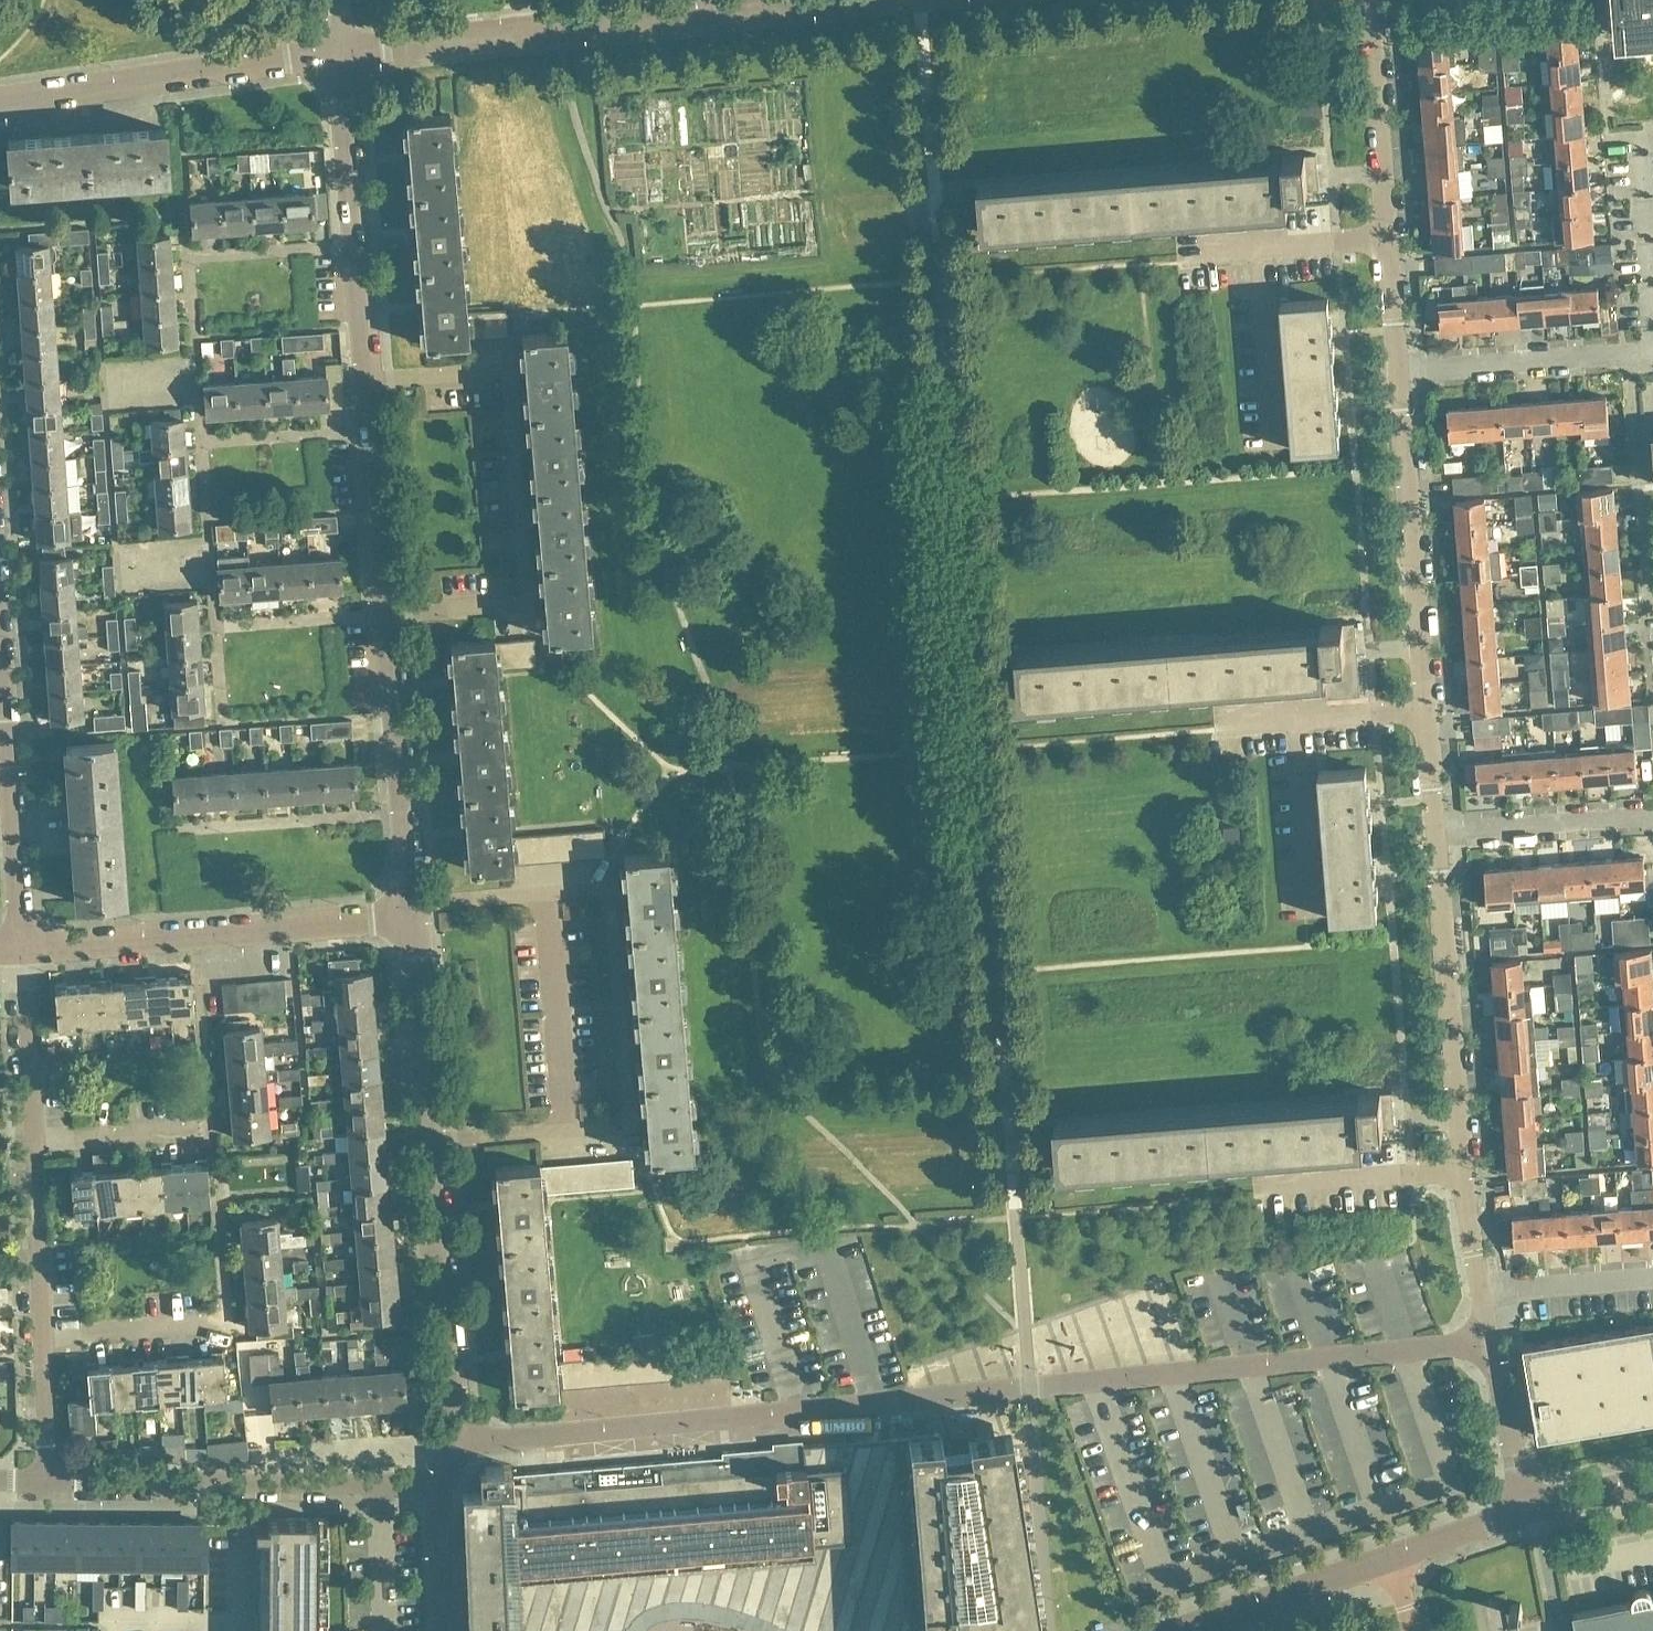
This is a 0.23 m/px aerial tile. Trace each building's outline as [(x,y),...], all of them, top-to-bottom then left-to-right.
[(1619,5),(1621,36),(1652,34),(1652,0),(1615,0),(1615,5),(1619,5)] [(1579,55),(1577,28),(1548,30),(1550,57),(1579,55)] [(1496,61),(1496,52),(1494,33),(1482,34),(1483,53),(1480,53),(1480,62),(1496,61)] [(1457,65),(1455,38),(1418,40),(1420,67),(1450,65),(1450,66),(1457,65)] [(1503,50),(1503,61),(1520,60),(1519,49),(1503,50)] [(1581,81),(1579,55),(1550,57),(1552,84),(1581,81)] [(1504,70),(1520,69),(1520,60),(1503,61),(1504,70)] [(1497,70),(1496,61),(1480,62),(1481,72),(1497,70)] [(1452,91),(1450,66),(1450,65),(1420,67),(1422,94),(1452,91)] [(1583,108),(1581,81),(1552,84),(1554,110),(1583,108)] [(1454,118),(1452,91),(1422,94),(1424,120),(1454,118)] [(1501,114),(1500,104),(1499,93),(1483,95),(1484,115),(1501,114)] [(1524,112),(1523,103),(1507,104),(1507,113),(1524,112)] [(1585,134),(1583,108),(1554,110),(1556,136),(1585,134)] [(1524,122),(1524,112),(1507,113),(1508,123),(1524,122)] [(1501,123),(1501,114),(1484,115),(1485,124),(1501,123)] [(456,192),(449,115),(417,117),(412,117),(412,118),(405,119),(408,151),(402,152),(403,162),(403,163),(409,163),(412,195),(456,192)] [(1464,117),(1454,118),(1424,120),(1426,146),(1462,143),(1466,143),(1464,117)] [(168,176),(165,128),(86,134),(90,181),(168,176)] [(90,181),(86,134),(7,140),(10,187),(90,181)] [(1587,160),(1585,134),(1556,136),(1558,162),(1587,160)] [(1464,169),(1462,143),(1426,146),(1428,173),(1458,170),(1464,169)] [(310,166),(309,150),(279,152),(280,168),(310,166)] [(280,168),(279,152),(267,153),(268,169),(280,168)] [(1285,162),(1288,192),(1309,190),(1319,189),(1316,154),(1306,154),(1284,156),(1285,162)] [(250,171),(249,155),(238,155),(239,171),(250,171)] [(1528,165),(1527,155),(1511,156),(1511,166),(1528,165)] [(220,172),(219,157),(207,158),(208,173),(220,172)] [(1505,166),(1504,157),(1488,158),(1488,168),(1505,166)] [(1587,160),(1558,162),(1551,163),(1553,189),(1560,189),(1589,186),(1587,160)] [(1285,162),(1282,163),(1247,166),(982,188),(982,187),(980,187),(984,234),(986,233),(1286,208),(1286,209),(1287,209),(1289,209),(1288,192),(1285,162)] [(1524,190),(1523,175),(1528,174),(1528,165),(1511,166),(1513,190),(1524,190)] [(1505,176),(1505,166),(1488,168),(1489,177),(1505,176)] [(1460,197),(1458,170),(1428,173),(1430,199),(1460,197)] [(1560,189),(1553,189),(1551,189),(1553,216),(1563,215),(1591,213),(1589,186),(1560,189)] [(283,195),(282,195),(285,226),(314,224),(314,225),(315,225),(313,192),(311,192),(311,194),(283,196),(283,195)] [(462,267),(459,229),(456,192),(412,195),(415,225),(409,226),(410,238),(416,238),(419,271),(462,267)] [(285,226),(282,195),(281,195),(281,196),(252,198),(252,197),(254,228),(283,226),(283,227),(285,227),(285,226)] [(255,230),(254,228),(252,197),(251,197),(251,198),(223,200),(222,199),(224,231),(224,230),(253,228),(253,230),(255,230)] [(1462,223),(1460,197),(1430,199),(1432,225),(1462,223)] [(194,232),(223,230),(223,231),(224,231),(222,199),(221,199),(221,200),(192,203),(192,201),(191,201),(193,234),(194,234),(194,232)] [(1532,217),(1531,208),(1515,209),(1516,218),(1532,217)] [(1509,219),(1508,209),(1492,211),(1492,220),(1509,219)] [(1591,213),(1563,215),(1553,216),(1555,243),(1593,240),(1591,213)] [(1532,227),(1532,217),(1516,218),(1516,228),(1532,227)] [(1511,246),(1509,228),(1509,219),(1492,220),(1494,247),(1511,246)] [(1464,250),(1462,223),(1432,225),(1434,252),(1464,250)] [(88,229),(57,231),(58,243),(58,244),(58,245),(89,243),(88,229)] [(170,264),(168,237),(170,237),(170,235),(137,237),(137,239),(139,239),(140,266),(170,264)] [(48,273),(48,274),(54,273),(54,261),(57,258),(56,249),(51,244),(43,245),(15,247),(15,249),(16,249),(18,276),(48,273)] [(1595,262),(1594,246),(1568,249),(1569,265),(1595,262)] [(1569,265),(1568,249),(1558,249),(1559,265),(1569,265)] [(108,268),(107,252),(96,253),(97,269),(108,268)] [(1526,268),(1524,252),(1515,253),(1516,269),(1526,268)] [(1516,269),(1515,253),(1505,253),(1507,270),(1516,269)] [(1472,272),(1471,256),(1462,257),(1463,273),(1472,272)] [(1463,273),(1462,257),(1435,259),(1436,275),(1463,273)] [(172,291),(170,264),(140,266),(142,293),(172,291)] [(466,312),(462,267),(419,271),(421,300),(415,301),(415,302),(416,312),(416,313),(422,313),(425,345),(431,345),(431,346),(438,345),(438,344),(469,341),(468,339),(466,312)] [(109,284),(108,268),(97,269),(99,285),(109,284)] [(92,285),(91,269),(79,270),(80,286),(92,285)] [(50,300),(48,274),(48,273),(18,276),(20,302),(50,300)] [(1494,326),(1492,296),(1478,298),(1477,283),(1464,284),(1465,299),(1468,328),(1494,326)] [(1547,322),(1544,292),(1544,286),(1518,288),(1518,294),(1520,324),(1547,322)] [(1600,317),(1598,288),(1571,290),(1573,320),(1600,317)] [(1573,320),(1571,290),(1544,292),(1547,322),(1573,320)] [(174,317),(172,291),(142,293),(144,320),(174,317)] [(1520,324),(1518,294),(1492,296),(1494,326),(1520,324)] [(1333,356),(1330,316),(1328,299),(1281,302),(1287,376),(1334,372),(1333,356)] [(1468,328),(1465,299),(1438,301),(1441,330),(1468,328)] [(52,327),(50,300),(20,302),(21,310),(22,329),(52,327)] [(112,321),(111,305),(100,306),(101,322),(112,321)] [(95,322),(94,307),(82,307),(83,323),(95,322)] [(508,336),(506,311),(506,309),(493,310),(495,337),(508,336)] [(495,337),(493,310),(479,311),(482,338),(495,337)] [(482,338),(479,311),(466,312),(468,339),(482,338)] [(175,342),(174,317),(144,320),(146,344),(144,344),(144,346),(177,343),(177,342),(175,342)] [(114,337),(112,321),(101,322),(103,338),(114,337)] [(96,338),(95,322),(83,323),(84,339),(96,338)] [(54,353),(52,327),(22,329),(24,356),(54,353)] [(572,408),(566,331),(533,334),(527,334),(527,335),(521,335),(523,359),(524,368),(525,378),(528,412),(572,408)] [(324,349),(323,333),(292,335),(293,351),(324,349)] [(293,351),(292,335),(281,336),(282,351),(293,351)] [(252,354),(263,353),(262,337),(251,338),(252,354)] [(233,355),(232,339),(221,340),(222,356),(233,355)] [(56,380),(54,353),(24,356),(27,382),(56,380)] [(99,375),(98,360),(86,361),(87,376),(99,375)] [(1339,427),(1336,389),(1334,372),(1287,376),(1293,450),(1340,446),(1339,427)] [(100,391),(99,375),(87,376),(88,391),(100,391)] [(328,408),(326,375),(325,376),(325,377),(296,380),(296,378),(298,410),(299,410),(298,409),(327,406),(327,409),(328,408)] [(298,410),(296,378),(295,378),(295,380),(266,382),(266,380),(268,413),(268,411),(297,409),(297,411),(298,410)] [(58,407),(56,380),(27,382),(29,409),(58,407)] [(268,413),(266,380),(264,380),(264,382),(236,384),(236,382),(235,382),(238,415),(238,413),(266,411),(267,413),(268,413)] [(204,385),(206,417),(208,417),(207,416),(236,414),(236,415),(238,415),(235,382),(234,382),(234,384),(206,386),(205,385),(204,385)] [(1610,434),(1607,397),(1580,399),(1582,429),(1583,437),(1610,434)] [(1582,429),(1580,399),(1554,401),(1556,431),(1582,429)] [(1556,431),(1554,401),(1528,403),(1530,433),(1556,431)] [(1530,433),(1528,403),(1501,405),(1504,435),(1530,433)] [(1504,435),(1501,405),(1475,407),(1478,437),(1504,435)] [(60,434),(58,407),(29,409),(29,411),(31,436),(60,434)] [(1478,437),(1475,407),(1448,409),(1451,439),(1478,437)] [(579,483),(572,408),(528,412),(530,443),(531,453),(534,487),(579,483)] [(103,429),(102,415),(102,414),(90,414),(91,430),(103,429)] [(183,448),(181,421),(183,420),(183,419),(150,421),(150,423),(152,423),(154,449),(154,450),(183,448)] [(62,460),(60,434),(31,436),(33,463),(62,460)] [(122,453),(121,438),(110,438),(111,454),(122,453)] [(104,454),(103,439),(92,439),(93,455),(104,454)] [(185,474),(183,448),(154,450),(154,449),(139,450),(139,461),(155,460),(156,477),(185,474)] [(124,469),(122,453),(111,454),(112,469),(124,469)] [(105,470),(104,454),(93,455),(95,471),(105,470)] [(1586,468),(1587,484),(1630,481),(1629,458),(1585,461),(1586,468)] [(64,487),(62,460),(33,463),(35,489),(64,487)] [(1587,484),(1586,468),(1576,469),(1577,485),(1587,484)] [(1543,488),(1542,471),(1533,472),(1534,488),(1543,488)] [(1534,488),(1533,472),(1523,473),(1524,475),(1525,489),(1534,488)] [(158,503),(187,501),(185,474),(156,477),(158,503)] [(1507,490),(1506,476),(1490,477),(1490,475),(1479,476),(1480,492),(1491,492),(1491,491),(1507,490)] [(1524,475),(1506,476),(1507,490),(1525,489),(1524,475)] [(1480,492),(1479,476),(1454,478),(1455,494),(1480,492)] [(585,559),(582,521),(579,483),(534,487),(537,518),(538,528),(541,562),(585,559)] [(66,513),(64,487),(35,489),(38,516),(80,513),(80,512),(66,513)] [(1616,516),(1614,489),(1578,491),(1580,518),(1616,516)] [(126,506),(125,490),(114,491),(115,507),(126,506)] [(108,508),(107,492),(96,493),(98,508),(108,508)] [(1555,492),(1538,493),(1539,508),(1556,507),(1555,492)] [(1515,497),(1516,514),(1517,523),(1533,522),(1533,512),(1532,512),(1531,496),(1515,497)] [(1487,526),(1485,499),(1456,501),(1458,528),(1487,526)] [(189,525),(187,501),(158,503),(160,527),(158,527),(158,529),(191,527),(191,525),(189,525)] [(128,522),(126,506),(115,507),(116,523),(128,522)] [(110,523),(108,508),(98,508),(99,524),(110,523)] [(1557,520),(1556,511),(1540,512),(1540,521),(1557,520)] [(39,551),(64,549),(63,540),(82,539),(80,513),(38,516),(40,540),(37,540),(37,542),(38,542),(39,551)] [(337,531),(336,516),(307,518),(308,534),(337,531)] [(1618,542),(1616,516),(1580,518),(1580,519),(1587,518),(1589,544),(1618,542)] [(308,534),(307,518),(294,519),(296,535),(308,534)] [(276,536),(275,520),(264,521),(265,537),(276,536)] [(1558,529),(1557,520),(1540,521),(1541,531),(1558,529)] [(247,539),(246,522),(234,523),(235,540),(247,539)] [(1534,531),(1533,522),(1517,523),(1518,533),(1534,531)] [(1489,552),(1487,526),(1458,528),(1460,554),(1489,552)] [(1620,568),(1618,542),(1589,544),(1582,545),(1584,571),(1591,570),(1620,568)] [(64,557),(64,549),(39,551),(39,559),(38,560),(38,561),(40,561),(42,588),(71,586),(69,559),(71,558),(71,557),(64,557)] [(1491,578),(1489,552),(1460,554),(1462,580),(1491,578)] [(251,595),(249,566),(248,556),(217,558),(220,599),(221,599),(221,598),(249,595),(250,597),(251,597),(251,595)] [(338,558),(338,560),(310,562),(312,591),(340,589),(340,590),(342,590),(339,558),(338,558)] [(591,633),(585,559),(541,562),(543,592),(544,603),(545,612),(547,637),(554,636),(554,637),(560,636),(591,633)] [(312,591),(310,562),(309,562),(309,560),(307,560),(308,562),(280,564),(282,593),(310,591),(310,593),(312,593),(311,591),(312,591)] [(282,593),(280,564),(280,562),(278,562),(278,564),(249,566),(251,595),(280,593),(280,595),(281,595),(281,593),(282,593)] [(1561,573),(1560,564),(1544,565),(1545,574),(1561,573)] [(114,581),(113,565),(102,566),(103,582),(114,581)] [(1538,575),(1537,565),(1521,566),(1521,576),(1538,575)] [(1622,594),(1620,568),(1591,570),(1593,597),(1622,594)] [(1562,582),(1561,573),(1545,574),(1545,584),(1562,582)] [(1538,584),(1538,575),(1521,576),(1522,585),(1538,584)] [(1493,604),(1491,578),(1462,580),(1464,607),(1493,604)] [(115,597),(114,581),(103,582),(104,598),(115,597)] [(73,613),(71,586),(42,588),(44,615),(73,613)] [(1622,594),(1593,597),(1586,597),(1588,623),(1624,621),(1622,594)] [(197,629),(195,603),(196,603),(196,601),(164,603),(164,605),(165,605),(167,631),(197,629)] [(1560,603),(1561,615),(1580,614),(1579,602),(1560,603)] [(1495,630),(1493,604),(1464,607),(1466,633),(1495,630)] [(74,626),(73,613),(44,615),(46,642),(75,640),(75,637),(88,636),(87,625),(74,626)] [(1565,625),(1564,615),(1548,617),(1549,626),(1565,625)] [(136,633),(135,617),(123,618),(125,634),(136,633)] [(1542,627),(1541,617),(1525,618),(1526,628),(1542,627)] [(118,634),(117,619),(106,620),(107,635),(118,634)] [(1626,647),(1624,621),(1588,623),(1590,650),(1626,647)] [(1360,695),(1357,657),(1356,624),(1343,624),(1321,626),(1322,632),(1323,632),(1327,678),(1326,678),(1327,697),(1360,695)] [(1565,634),(1565,625),(1549,626),(1549,635),(1565,634)] [(1543,636),(1542,627),(1526,628),(1527,637),(1543,636)] [(197,629),(167,631),(159,631),(157,633),(158,656),(161,656),(161,658),(169,657),(198,655),(197,629)] [(1497,657),(1495,630),(1466,633),(1468,659),(1497,657)] [(1327,678),(1323,632),(1322,632),(1320,632),(1320,633),(1020,657),(1020,656),(1018,656),(1021,703),(1023,702),(1324,678),(1326,678),(1327,678)] [(137,649),(136,633),(125,634),(126,649),(137,649)] [(119,650),(118,634),(107,635),(108,651),(119,650)] [(536,666),(534,638),(521,639),(523,667),(536,666)] [(1558,638),(1549,638),(1550,651),(1563,650),(1562,642),(1558,638)] [(501,716),(496,669),(494,641),(494,639),(462,642),(462,641),(456,642),(450,643),(453,676),(446,676),(447,677),(447,688),(448,689),(454,688),(457,720),(501,716)] [(523,667),(521,639),(507,640),(510,668),(523,667)] [(77,666),(75,640),(46,642),(46,651),(48,668),(77,666)] [(510,668),(507,640),(494,641),(496,669),(510,668)] [(1628,673),(1626,647),(1590,650),(1593,676),(1628,673)] [(1544,653),(1524,654),(1524,664),(1529,669),(1545,668),(1544,653)] [(200,682),(198,655),(169,657),(171,684),(200,682)] [(1500,683),(1497,657),(1468,659),(1471,685),(1500,683)] [(79,693),(77,666),(48,668),(50,695),(79,693)] [(1569,677),(1568,668),(1552,669),(1553,679),(1569,677)] [(1546,679),(1545,670),(1529,671),(1530,680),(1546,679)] [(140,686),(139,671),(127,672),(128,687),(140,686)] [(122,688),(121,672),(109,673),(111,689),(122,688)] [(1630,700),(1628,673),(1593,676),(1595,703),(1630,700)] [(1570,687),(1569,677),(1553,679),(1554,688),(1565,687),(1570,687)] [(1547,689),(1546,679),(1530,680),(1531,690),(1547,689)] [(204,725),(200,682),(171,684),(173,710),(171,710),(171,711),(173,711),(174,727),(204,725)] [(1502,710),(1500,683),(1471,685),(1473,712),(1502,710)] [(141,702),(140,686),(128,687),(129,703),(141,702)] [(1565,687),(1554,688),(1555,706),(1566,705),(1565,687)] [(81,717),(79,693),(50,695),(51,719),(50,719),(51,721),(83,718),(83,717),(81,717)] [(1543,708),(1541,693),(1527,696),(1530,710),(1543,708)] [(1648,705),(1632,707),(1635,743),(1635,749),(1651,748),(1650,725),(1648,705)] [(1632,723),(1631,707),(1605,709),(1606,725),(1632,723)] [(1606,725),(1605,709),(1595,710),(1597,726),(1606,725)] [(1563,729),(1562,712),(1552,713),(1554,729),(1563,729)] [(1554,729),(1552,713),(1543,714),(1544,730),(1554,729)] [(125,728),(124,714),(93,717),(94,730),(125,728)] [(507,791),(504,754),(501,716),(457,720),(459,751),(453,752),(454,762),(454,764),(460,763),(463,795),(507,791)] [(1511,733),(1510,716),(1499,717),(1501,734),(1511,733)] [(1501,734),(1499,717),(1473,719),(1474,735),(1501,734)] [(352,736),(351,720),(320,722),(321,738),(352,736)] [(321,738),(320,722),(310,723),(311,739),(321,738)] [(292,740),(291,724),(279,725),(281,741),(292,740)] [(262,742),(261,726),(249,727),(250,743),(262,742)] [(232,744),(231,729),(219,729),(220,745),(232,744)] [(202,747),(200,731),(189,732),(190,748),(202,747)] [(72,824),(119,820),(116,781),(113,742),(66,746),(66,750),(67,760),(69,781),(69,791),(72,824)] [(1637,779),(1635,749),(1635,743),(1608,745),(1611,781),(1637,779)] [(1611,781),(1608,745),(1582,747),(1583,753),(1582,753),(1585,783),(1611,781)] [(1558,785),(1556,755),(1555,755),(1555,749),(1529,751),(1532,787),(1558,785)] [(1532,787),(1529,751),(1503,753),(1503,759),(1506,789),(1532,787)] [(1585,783),(1582,753),(1556,755),(1558,785),(1585,783)] [(1506,789),(1503,759),(1476,761),(1478,782),(1479,791),(1506,789)] [(1468,782),(1478,782),(1476,761),(1466,762),(1468,782)] [(325,764),(323,764),(326,797),(327,796),(327,795),(356,793),(356,794),(357,794),(355,762),(353,762),(353,764),(325,766),(325,764)] [(326,797),(323,764),(323,766),(294,768),(294,767),(293,767),(296,799),(297,799),(296,797),(325,795),(325,797),(326,797)] [(296,799),(293,767),(292,767),(292,768),(264,770),(264,769),(263,769),(265,801),(266,801),(266,799),(295,797),(295,799),(296,799)] [(1372,842),(1369,805),(1368,786),(1366,767),(1325,771),(1325,768),(1322,768),(1323,771),(1319,771),(1324,845),(1372,842)] [(265,801),(263,769),(262,769),(262,770),(234,772),(234,771),(232,771),(235,803),(236,803),(236,802),(265,800),(265,801)] [(235,803),(232,771),(232,772),(204,775),(204,773),(203,773),(205,805),(206,805),(206,804),(235,802),(235,803)] [(204,805),(205,805),(203,773),(202,773),(202,775),(173,777),(173,775),(172,775),(175,808),(175,807),(175,806),(204,804),(204,805)] [(511,836),(507,791),(463,795),(465,825),(459,826),(459,827),(460,837),(460,838),(466,838),(469,870),(475,870),(481,870),(481,869),(513,866),(513,864),(514,864),(512,836),(511,836)] [(125,899),(119,820),(72,824),(75,856),(77,888),(78,898),(78,902),(125,899)] [(1242,851),(1240,826),(1224,827),(1226,852),(1242,851)] [(606,856),(604,831),(604,829),(590,830),(593,857),(606,856)] [(593,857),(590,830),(577,831),(580,859),(593,857)] [(580,859),(577,831),(564,832),(566,860),(580,859)] [(553,861),(551,833),(538,834),(540,862),(553,861)] [(527,863),(525,835),(512,836),(514,864),(527,863)] [(1376,898),(1373,859),(1372,842),(1324,845),(1330,918),(1330,920),(1378,916),(1376,898)] [(674,928),(670,890),(667,851),(636,854),(636,853),(630,854),(623,855),(625,879),(626,888),(627,898),(630,932),(674,928)] [(1646,887),(1643,858),(1616,860),(1619,889),(1646,887)] [(1619,889),(1616,860),(1590,862),(1593,898),(1619,896),(1619,889)] [(1593,898),(1590,862),(1564,864),(1567,900),(1593,898)] [(1567,900),(1564,864),(1538,866),(1540,902),(1567,900)] [(1540,902),(1538,866),(1511,868),(1514,904),(1540,902)] [(1514,904),(1511,868),(1484,870),(1487,906),(1514,904)] [(1650,943),(1648,918),(1621,920),(1622,946),(1650,943)] [(1594,940),(1607,940),(1607,920),(1594,920),(1594,940)] [(1622,946),(1621,920),(1611,921),(1613,947),(1622,946)] [(1582,923),(1578,923),(1569,924),(1571,949),(1584,948),(1582,923)] [(1571,949),(1569,924),(1560,924),(1562,950),(1571,949)] [(1527,943),(1526,927),(1517,928),(1518,944),(1527,943)] [(680,1003),(674,928),(630,932),(633,964),(633,973),(636,1007),(680,1003)] [(1518,944),(1517,928),(1490,930),(1492,954),(1495,956),(1519,954),(1518,944)] [(1543,957),(1562,956),(1561,943),(1542,945),(1543,957)] [(1652,976),(1651,949),(1614,952),(1616,979),(1623,979),(1652,976)] [(1594,982),(1593,972),(1592,954),(1575,956),(1577,983),(1594,982)] [(337,1003),(372,1000),(369,971),(358,972),(357,957),(335,959),(336,974),(335,974),(337,1002),(337,1003)] [(1523,987),(1521,960),(1492,963),(1494,990),(1523,987)] [(1570,983),(1569,974),(1553,975),(1554,985),(1570,983)] [(144,980),(123,982),(127,1021),(147,1019),(147,1024),(149,1024),(145,975),(143,975),(144,980)] [(146,975),(145,975),(149,1024),(150,1023),(150,1019),(172,1017),(168,978),(146,980),(146,975)] [(194,1015),(191,976),(168,978),(172,1017),(194,1015)] [(1652,976),(1623,979),(1625,1005),(1652,1003),(1652,979),(1652,976)] [(103,1027),(105,1027),(100,979),(99,979),(99,984),(78,986),(81,1024),(103,1023),(103,1027)] [(101,979),(100,979),(105,1027),(105,1023),(127,1021),(123,982),(101,984),(101,979)] [(286,1006),(284,979),(271,980),(274,1007),(286,1006)] [(274,1007),(271,980),(259,981),(261,1008),(274,1007)] [(261,1008),(259,981),(246,982),(249,1009),(261,1008)] [(249,1009),(246,982),(234,983),(236,1010),(249,1009)] [(1594,991),(1594,982),(1577,983),(1578,992),(1594,991)] [(60,1031),(59,1026),(81,1024),(78,986),(56,988),(55,983),(54,983),(58,1031),(60,1031)] [(236,1010),(234,983),(221,984),(224,1011),(236,1010)] [(1571,993),(1570,983),(1554,985),(1555,994),(1571,993)] [(1532,1013),(1530,986),(1523,987),(1494,990),(1496,1016),(1532,1013)] [(309,992),(300,993),(301,1005),(310,1005),(309,995),(309,992)] [(324,1004),(323,994),(309,995),(310,1005),(324,1004)] [(372,1000),(337,1003),(340,1029),(374,1026),(374,1025),(372,1000)] [(686,1078),(680,1003),(636,1007),(639,1038),(640,1048),(642,1082),(686,1078)] [(1625,1005),(1619,1006),(1621,1032),(1628,1031),(1652,1029),(1652,1003),(1625,1005)] [(1535,1039),(1532,1013),(1496,1016),(1498,1042),(1535,1039)] [(1534,1017),(1535,1035),(1555,1034),(1554,1016),(1534,1017)] [(246,1019),(237,1020),(238,1029),(247,1029),(246,1019)] [(326,1029),(326,1020),(311,1021),(312,1031),(326,1029)] [(1598,1034),(1597,1025),(1581,1026),(1582,1035),(1598,1034)] [(376,1053),(374,1026),(340,1029),(342,1055),(342,1056),(376,1053)] [(1574,1036),(1574,1027),(1558,1028),(1559,1037),(1574,1036)] [(226,1030),(228,1059),(262,1056),(262,1054),(297,1052),(296,1040),(261,1042),(260,1028),(247,1029),(238,1029),(226,1030)] [(1628,1031),(1630,1058),(1652,1056),(1652,1029),(1628,1031)] [(1599,1043),(1598,1034),(1582,1035),(1583,1045),(1599,1043)] [(160,1035),(149,1036),(149,1041),(150,1050),(161,1049),(160,1040),(160,1035)] [(1575,1045),(1574,1036),(1559,1037),(1559,1047),(1575,1045)] [(1537,1065),(1535,1039),(1498,1042),(1500,1068),(1537,1065)] [(55,1045),(41,1046),(41,1056),(55,1055),(55,1049),(55,1045)] [(328,1056),(328,1046),(306,1048),(307,1058),(328,1056)] [(344,1082),(378,1079),(376,1053),(342,1056),(344,1081),(344,1082)] [(263,1072),(262,1056),(228,1059),(230,1085),(264,1082),(264,1081),(299,1078),(299,1069),(263,1072)] [(1630,1058),(1623,1058),(1625,1084),(1652,1082),(1652,1056),(1630,1058)] [(1539,1092),(1537,1065),(1500,1068),(1503,1095),(1539,1092)] [(330,1082),(330,1073),(308,1074),(308,1084),(330,1082)] [(1602,1085),(1602,1077),(1585,1078),(1586,1087),(1602,1085)] [(693,1153),(686,1078),(642,1082),(645,1113),(646,1122),(647,1132),(649,1157),(672,1155),(693,1153)] [(381,1105),(378,1079),(344,1082),(346,1109),(381,1106),(381,1105)] [(1579,1088),(1578,1079),(1562,1080),(1563,1089),(1579,1088)] [(266,1109),(264,1082),(230,1085),(233,1111),(266,1109)] [(1625,1084),(1627,1111),(1652,1109),(1652,1082),(1625,1084)] [(1603,1096),(1602,1085),(1586,1087),(1587,1097),(1603,1096)] [(1579,1098),(1579,1088),(1563,1089),(1563,1099),(1579,1098)] [(1534,1119),(1532,1093),(1539,1093),(1539,1092),(1503,1095),(1505,1121),(1534,1119)] [(1394,1128),(1391,1093),(1359,1096),(1363,1135),(1367,1135),(1367,1130),(1394,1128)] [(301,1096),(293,1096),(279,1097),(280,1106),(301,1105),(301,1096)] [(1364,1148),(1363,1135),(1359,1096),(1359,1102),(1358,1102),(1057,1127),(1054,1127),(1058,1173),(1363,1148),(1364,1148)] [(333,1109),(332,1099),(310,1101),(311,1111),(333,1109)] [(381,1106),(346,1109),(348,1134),(348,1135),(383,1132),(381,1106)] [(269,1134),(266,1109),(233,1111),(235,1137),(269,1134)] [(1627,1111),(1625,1111),(1627,1137),(1652,1135),(1652,1109),(1627,1111)] [(1536,1145),(1534,1119),(1505,1121),(1507,1147),(1536,1145)] [(296,1132),(296,1123),(281,1124),(282,1133),(296,1132)] [(321,1137),(335,1136),(334,1126),(320,1128),(321,1137)] [(1606,1139),(1606,1129),(1589,1131),(1590,1140),(1606,1139)] [(1583,1141),(1582,1131),(1566,1133),(1567,1142),(1583,1141)] [(385,1159),(383,1132),(348,1135),(350,1149),(336,1151),(336,1152),(322,1153),(322,1155),(313,1156),(314,1164),(351,1161),(351,1162),(385,1159)] [(1627,1137),(1628,1149),(1637,1148),(1638,1163),(1652,1162),(1652,1135),(1627,1137)] [(1624,1137),(1614,1138),(1614,1146),(1625,1145),(1624,1137)] [(1607,1148),(1606,1139),(1590,1140),(1591,1150),(1607,1148)] [(1584,1150),(1583,1141),(1567,1142),(1567,1151),(1584,1150)] [(1543,1144),(1536,1145),(1507,1147),(1509,1174),(1545,1171),(1543,1144)] [(210,1198),(206,1162),(206,1157),(205,1158),(205,1162),(184,1164),(187,1202),(208,1200),(208,1206),(210,1206),(210,1198)] [(634,1184),(632,1158),(619,1159),(621,1187),(634,1186),(634,1184)] [(387,1184),(385,1159),(351,1162),(352,1175),(338,1176),(339,1178),(316,1180),(317,1190),(353,1187),(353,1188),(387,1185),(387,1184)] [(621,1187),(619,1159),(605,1160),(608,1188),(621,1187)] [(608,1188),(605,1160),(592,1161),(594,1189),(608,1188)] [(163,1210),(165,1209),(161,1161),(159,1161),(160,1166),(139,1168),(142,1207),(163,1205),(163,1210)] [(162,1161),(161,1161),(165,1209),(166,1209),(165,1204),(187,1202),(184,1164),(162,1166),(162,1161)] [(594,1189),(592,1161),(579,1163),(581,1190),(594,1189)] [(581,1190),(579,1163),(566,1164),(568,1192),(581,1190)] [(568,1192),(566,1164),(553,1165),(555,1193),(568,1192)] [(114,1165),(115,1170),(94,1172),(97,1210),(118,1209),(118,1214),(120,1214),(116,1165),(114,1165)] [(117,1165),(116,1165),(120,1214),(121,1214),(120,1208),(142,1207),(139,1168),(117,1170),(117,1165)] [(545,1241),(542,1203),(541,1194),(542,1194),(539,1166),(538,1166),(538,1165),(507,1167),(500,1167),(500,1168),(494,1168),(497,1201),(491,1202),(492,1212),(492,1214),(498,1213),(501,1245),(545,1241)] [(555,1193),(553,1165),(540,1166),(539,1166),(542,1194),(555,1193)] [(75,1212),(97,1210),(94,1172),(72,1174),(71,1169),(70,1169),(74,1218),(76,1218),(75,1212)] [(1652,1189),(1651,1172),(1642,1173),(1647,1237),(1652,1236),(1652,1189)] [(1647,1237),(1642,1173),(1632,1174),(1633,1191),(1631,1191),(1633,1208),(1618,1209),(1620,1239),(1647,1237)] [(1600,1193),(1599,1177),(1589,1178),(1590,1194),(1600,1193)] [(1538,1199),(1537,1182),(1537,1178),(1510,1180),(1511,1195),(1524,1193),(1525,1200),(1538,1199)] [(1590,1194),(1589,1178),(1580,1178),(1581,1195),(1590,1194)] [(1546,1181),(1537,1182),(1538,1199),(1547,1198),(1546,1181)] [(387,1185),(353,1188),(354,1200),(340,1202),(341,1205),(341,1214),(355,1213),(355,1215),(389,1212),(387,1185)] [(341,1214),(341,1205),(327,1206),(327,1216),(341,1214)] [(327,1206),(318,1207),(319,1216),(327,1216),(327,1206)] [(1620,1239),(1618,1209),(1592,1211),(1594,1241),(1620,1239)] [(1594,1241),(1592,1211),(1566,1213),(1568,1243),(1594,1241)] [(357,1241),(392,1238),(389,1212),(355,1215),(357,1240),(357,1241)] [(1568,1243),(1566,1213),(1539,1215),(1542,1245),(1568,1243)] [(1542,1245),(1539,1215),(1512,1218),(1515,1247),(1542,1245)] [(242,1222),(244,1250),(278,1248),(278,1245),(290,1245),(305,1243),(304,1234),(290,1235),(290,1234),(277,1235),(276,1219),(242,1222)] [(344,1241),(343,1231),(329,1232),(329,1242),(344,1241)] [(360,1268),(394,1265),(392,1238),(357,1241),(359,1266),(360,1268)] [(551,1316),(545,1241),(501,1245),(503,1276),(497,1276),(498,1277),(498,1287),(499,1288),(505,1288),(507,1320),(551,1316)] [(244,1250),(246,1277),(280,1274),(278,1248),(244,1250)] [(346,1267),(345,1258),(323,1259),(324,1269),(346,1267)] [(307,1270),(306,1261),(292,1262),(293,1271),(307,1270)] [(1314,1279),(1335,1271),(1333,1266),(1332,1261),(1307,1270),(1310,1280),(1314,1279)] [(396,1291),(394,1265),(360,1268),(362,1292),(362,1294),(396,1291)] [(246,1277),(248,1303),(282,1301),(282,1300),(295,1299),(295,1297),(319,1295),(318,1286),(294,1288),(294,1286),(281,1287),(280,1274),(246,1277)] [(348,1294),(347,1284),(333,1285),(334,1295),(348,1294)] [(362,1294),(363,1308),(349,1309),(351,1331),(387,1328),(386,1319),(398,1318),(396,1291),(362,1294)] [(284,1326),(282,1301),(248,1303),(250,1329),(284,1326)] [(350,1320),(349,1310),(335,1311),(328,1312),(329,1331),(336,1331),(336,1321),(350,1320)] [(555,1357),(551,1316),(507,1320),(510,1350),(504,1351),(504,1352),(505,1362),(505,1363),(511,1362),(514,1395),(521,1394),(521,1395),(527,1394),(526,1394),(558,1391),(558,1389),(555,1361),(555,1357)] [(1611,1330),(1617,1370),(1652,1363),(1652,1323),(1611,1330)] [(1617,1370),(1611,1330),(1568,1337),(1574,1377),(1617,1370)] [(383,1336),(373,1337),(373,1344),(384,1344),(383,1336)] [(399,1337),(401,1360),(416,1359),(415,1336),(399,1337)] [(1574,1377),(1568,1337),(1524,1345),(1530,1384),(1574,1377)] [(356,1338),(346,1339),(347,1347),(357,1346),(356,1338)] [(405,1403),(402,1370),(391,1371),(389,1357),(385,1358),(384,1344),(373,1344),(376,1373),(379,1406),(405,1403)] [(379,1406),(376,1373),(364,1374),(363,1360),(358,1360),(357,1346),(347,1347),(349,1375),(352,1408),(379,1406)] [(594,1346),(581,1347),(582,1358),(595,1357),(594,1346)] [(332,1362),(330,1348),(320,1349),(321,1363),(332,1362)] [(690,1377),(687,1349),(674,1351),(677,1379),(690,1377)] [(226,1399),(222,1351),(221,1351),(221,1356),(200,1357),(203,1396),(224,1395),(225,1399),(226,1399)] [(326,1411),(323,1377),(310,1378),(309,1364),(305,1365),(303,1351),(294,1351),(296,1380),(297,1380),(299,1413),(326,1411)] [(677,1379),(674,1351),(661,1352),(664,1380),(677,1379)] [(664,1380),(661,1352),(648,1353),(650,1381),(664,1380)] [(272,1415),(299,1413),(297,1380),(296,1380),(284,1381),(283,1367),(279,1367),(277,1353),(255,1355),(257,1383),(269,1382),(272,1415)] [(650,1381),(648,1353),(635,1354),(637,1382),(650,1381)] [(178,1354),(177,1355),(181,1403),(182,1403),(182,1398),(203,1396),(200,1357),(179,1359),(178,1354)] [(637,1382),(635,1354),(621,1355),(624,1383),(637,1382)] [(181,1403),(177,1355),(176,1355),(176,1359),(155,1361),(158,1400),(179,1398),(179,1403),(181,1403)] [(624,1383),(621,1355),(608,1356),(611,1384),(624,1383)] [(611,1384),(608,1356),(595,1357),(597,1385),(611,1384)] [(597,1385),(595,1357),(582,1358),(584,1386),(597,1385)] [(131,1363),(110,1365),(113,1404),(134,1402),(134,1407),(136,1407),(132,1358),(131,1359),(131,1363)] [(133,1358),(132,1358),(136,1407),(137,1407),(137,1402),(158,1400),(155,1361),(134,1363),(133,1358)] [(584,1386),(582,1358),(568,1360),(571,1388),(584,1386)] [(571,1388),(568,1360),(555,1361),(558,1389),(571,1388)] [(94,1405),(113,1404),(110,1365),(88,1367),(88,1362),(86,1362),(87,1375),(76,1376),(78,1400),(67,1401),(70,1435),(96,1433),(94,1405)] [(241,1367),(243,1388),(256,1387),(255,1366),(241,1367)] [(323,1377),(326,1411),(352,1408),(349,1375),(323,1377)] [(1637,1380),(1643,1420),(1652,1418),(1652,1378),(1637,1380)] [(1643,1420),(1637,1380),(1594,1387),(1600,1427),(1643,1420)] [(1600,1427),(1594,1387),(1550,1394),(1557,1434),(1600,1427)] [(634,1627),(637,1622),(640,1619),(648,1613),(662,1607),(672,1605),(683,1605),(687,1605),(693,1605),(697,1605),(709,1607),(717,1608),(725,1610),(733,1612),(745,1616),(756,1620),(763,1623),(778,1630),(779,1630),(1041,1630),(1010,1430),(967,1436),(968,1443),(941,1447),(940,1433),(802,1444),(802,1445),(772,1447),(721,1451),(722,1455),(696,1458),(512,1473),(511,1465),(479,1466),(480,1488),(462,1489),(468,1630),(633,1630),(634,1627)] [(116,1451),(115,1438),(98,1440),(100,1452),(116,1451)] [(246,1439),(206,1443),(207,1460),(245,1460),(244,1449),(248,1448),(246,1439)] [(161,1445),(138,1446),(140,1459),(162,1458),(161,1445)] [(185,1447),(185,1460),(196,1460),(196,1447),(185,1447)] [(318,1518),(267,1517),(267,1523),(255,1523),(255,1525),(255,1534),(267,1534),(266,1630),(317,1630),(318,1518)] [(33,1564),(33,1522),(12,1522),(12,1563),(13,1563),(33,1564)] [(54,1564),(55,1522),(33,1522),(33,1564),(54,1564)] [(76,1564),(76,1522),(55,1522),(54,1564),(76,1564)] [(97,1564),(98,1522),(76,1522),(76,1564),(97,1564)] [(119,1564),(119,1523),(98,1522),(97,1564),(119,1564)] [(140,1565),(141,1523),(119,1523),(119,1564),(140,1565)] [(162,1565),(162,1523),(141,1523),(140,1565),(162,1565)] [(183,1565),(184,1523),(162,1523),(162,1565),(183,1565)] [(184,1523),(183,1565),(203,1565),(205,1565),(205,1528),(205,1524),(205,1523),(184,1523)] [(92,1579),(92,1594),(103,1594),(103,1579),(92,1579)] [(134,1580),(134,1594),(145,1594),(145,1580),(134,1580)] [(177,1595),(188,1595),(188,1580),(177,1580),(177,1595)] [(1651,1593),(1647,1591),(1642,1590),(1641,1590),(1637,1592),(1634,1595),(1633,1600),(1633,1603),(1630,1603),(1630,1602),(1573,1613),(1576,1630),(1652,1630),(1652,1598),(1651,1593)] [(103,1609),(103,1594),(92,1594),(92,1609),(103,1609)] [(145,1594),(134,1594),(134,1609),(145,1609),(145,1594)] [(188,1595),(177,1595),(177,1610),(188,1610),(188,1602),(188,1595)] [(1520,1603),(1510,1605),(1512,1616),(1522,1614),(1520,1603)] [(23,1621),(34,1621),(34,1606),(23,1605),(23,1621)] [(55,1621),(55,1606),(44,1606),(44,1621),(55,1621)] [(55,1606),(55,1621),(65,1621),(65,1606),(55,1606)]
